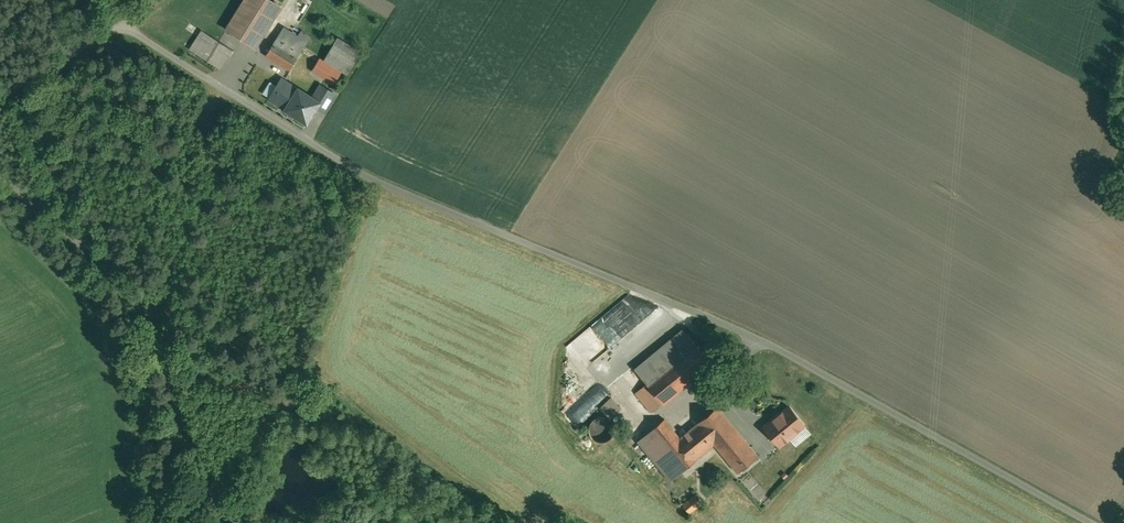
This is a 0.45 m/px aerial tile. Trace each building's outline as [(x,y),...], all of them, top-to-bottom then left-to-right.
[(264,28),(244,16),(233,34),(252,46),(264,28)] [(231,49),(202,31),(190,50),(219,68),(231,49)] [(280,32),(266,55),(289,70),(304,46),(280,32)] [(331,72),(322,66),(317,74),(327,79),(331,72)] [(283,79),(282,79),(281,80),(270,98),(269,99),(270,99),(286,109),(298,89),(283,79)] [(320,102),(299,89),(300,89),(299,89),(298,89),(286,109),(307,123),(312,115),(320,102)] [(629,292),(602,313),(621,337),(613,343),(618,348),(627,354),(638,346),(648,328),(640,334),(639,332),(648,325),(645,320),(647,316),(654,311),(649,303),(629,292)] [(682,329),(634,368),(646,383),(694,344),(682,329)] [(646,383),(636,391),(653,412),(711,364),(694,344),(646,383)] [(745,383),(735,391),(745,403),(755,395),(745,383)] [(664,418),(638,440),(668,475),(669,474),(673,479),(697,459),(697,458),(714,443),(734,427),(717,406),(697,423),(680,437),(664,418)] [(788,406),(760,427),(776,448),(804,427),(788,406)] [(614,434),(615,429),(614,424),(611,419),(606,417),(601,416),(596,417),(592,420),(589,424),(589,429),(590,434),(593,438),(597,441),(602,442),(607,441),(611,438),(614,434)] [(734,427),(714,443),(738,472),(758,456),(734,427)] [(697,493),(683,505),(689,513),(703,501),(697,493)]
